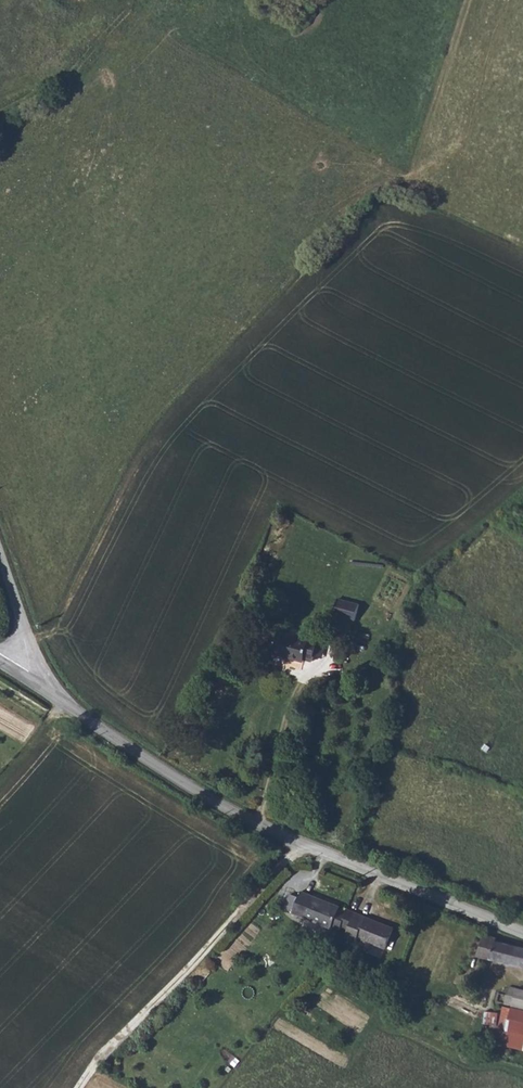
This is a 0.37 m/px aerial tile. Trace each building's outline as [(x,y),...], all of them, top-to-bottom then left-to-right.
[(366,603),(345,597),(341,613),(362,618),(366,603)] [(280,651),(311,659),(312,656),(320,658),(321,654),(329,656),(333,640),(325,638),(317,636),(317,638),(285,630),(280,651)] [(298,904),(335,921),(336,919),(344,922),(344,921),(351,906),(344,903),(345,900),(307,883),(304,889),(296,885),(290,900),(298,903),(298,904)] [(348,932),(359,937),(361,931),(389,943),(397,924),(359,907),(352,904),(351,906),(344,921),(352,924),(348,932)] [(522,966),(522,946),(499,939),(500,937),(493,934),(488,933),(479,954),(485,956),(522,966)] [(522,1005),(522,988),(512,985),(510,994),(503,992),(502,1000),(522,1005)] [(500,1040),(522,1046),(522,1007),(509,1004),(507,1007),(500,1040)] [(488,1021),(500,1023),(502,1011),(490,1009),(488,1021)]
